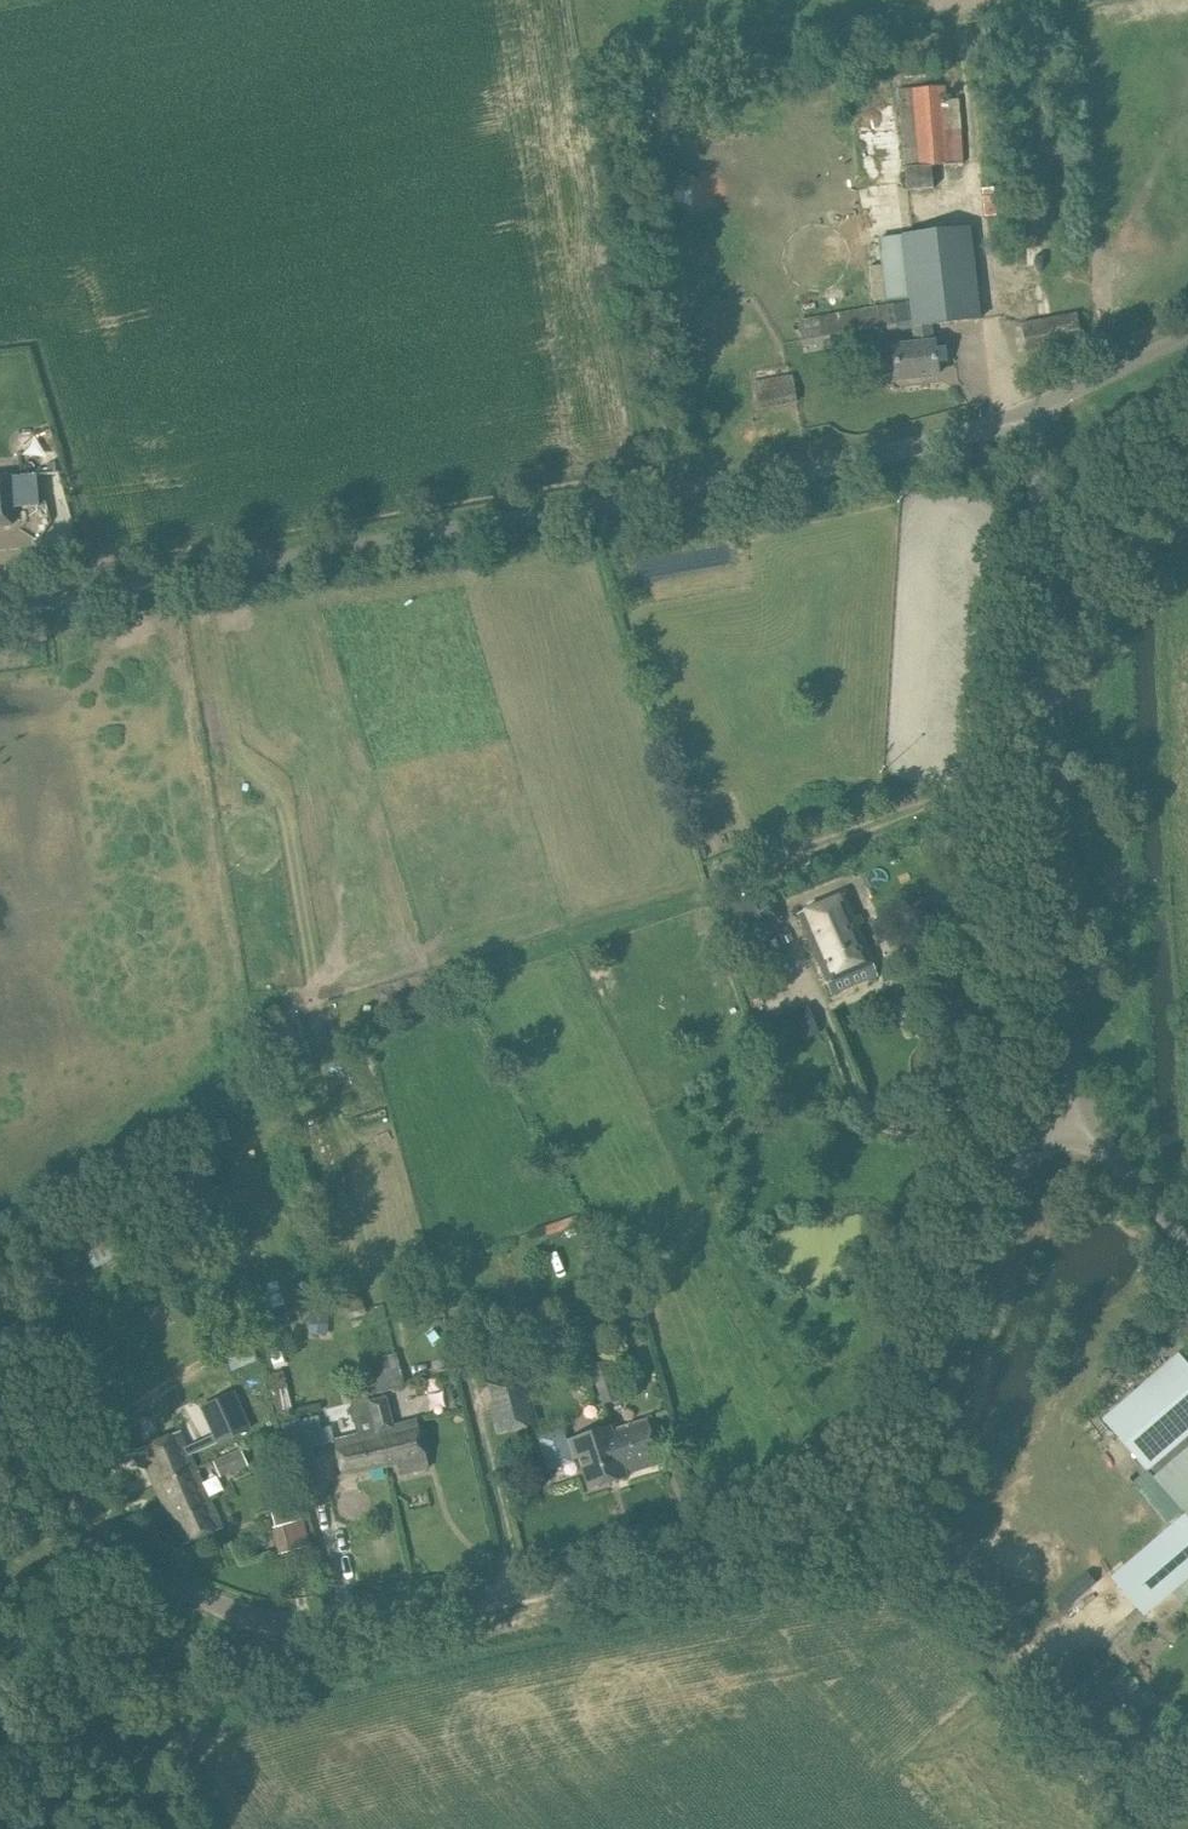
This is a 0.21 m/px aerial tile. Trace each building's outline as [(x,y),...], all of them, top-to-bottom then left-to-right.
[(952,144),(947,86),(898,90),(907,191),(934,188),(932,166),(964,163),(963,143),(952,144)] [(980,319),(970,226),(905,233),(913,301),(798,320),(803,348),(916,329),(917,342),(894,345),(898,379),(938,375),(934,342),(931,324),(980,319)] [(1082,344),(1076,311),(1021,321),(1027,355),(1082,344)] [(793,375),(754,381),(758,409),(798,403),(793,375)] [(7,475),(0,476),(0,525),(12,524),(7,475)] [(878,976),(844,894),(798,913),(831,995),(878,976)] [(945,899),(935,903),(940,913),(949,909),(946,901),(945,899)] [(119,1251),(109,1232),(81,1247),(91,1266),(119,1251)] [(366,1315),(361,1296),(342,1300),(347,1319),(366,1315)] [(310,1309),(309,1321),(329,1321),(329,1310),(310,1309)] [(263,1319),(250,1324),(256,1340),(269,1335),(263,1319)] [(1102,1419),(1158,1484),(1187,1458),(1187,1364),(1185,1360),(1178,1353),(1102,1419)] [(397,1354),(359,1363),(363,1378),(359,1379),(364,1396),(385,1391),(405,1386),(397,1354)] [(621,1397),(609,1362),(592,1367),(603,1403),(621,1397)] [(294,1411),(280,1366),(264,1371),(278,1416),(294,1411)] [(358,1434),(336,1440),(343,1474),(381,1466),(373,1432),(366,1403),(364,1396),(359,1379),(348,1382),(354,1406),(349,1407),(353,1422),(355,1422),(358,1434)] [(214,1434),(189,1446),(192,1453),(218,1441),(219,1443),(250,1428),(233,1392),(202,1406),(214,1434)] [(531,1396),(491,1406),(499,1435),(506,1434),(539,1425),(531,1396)] [(387,1398),(366,1403),(373,1432),(381,1466),(400,1462),(402,1473),(430,1467),(419,1419),(394,1425),(387,1398)] [(321,1428),(318,1415),(281,1424),(288,1453),(335,1441),(331,1425),(321,1428)] [(648,1419),(613,1431),(613,1432),(615,1431),(629,1474),(662,1463),(648,1419)] [(613,1432),(613,1431),(612,1431),(610,1427),(569,1440),(575,1459),(580,1457),(590,1489),(627,1477),(626,1475),(629,1474),(615,1431),(613,1432)] [(141,1448),(158,1486),(198,1467),(192,1453),(189,1446),(182,1430),(141,1448)] [(232,1472),(233,1473),(248,1466),(241,1449),(225,1456),(232,1472)] [(1113,1576),(1146,1615),(1177,1588),(1187,1600),(1187,1458),(1158,1484),(1185,1515),(1168,1529),(1113,1576)] [(224,1527),(198,1467),(158,1486),(183,1545),(224,1527)] [(296,1503),(271,1510),(276,1527),(301,1519),(296,1503)]
